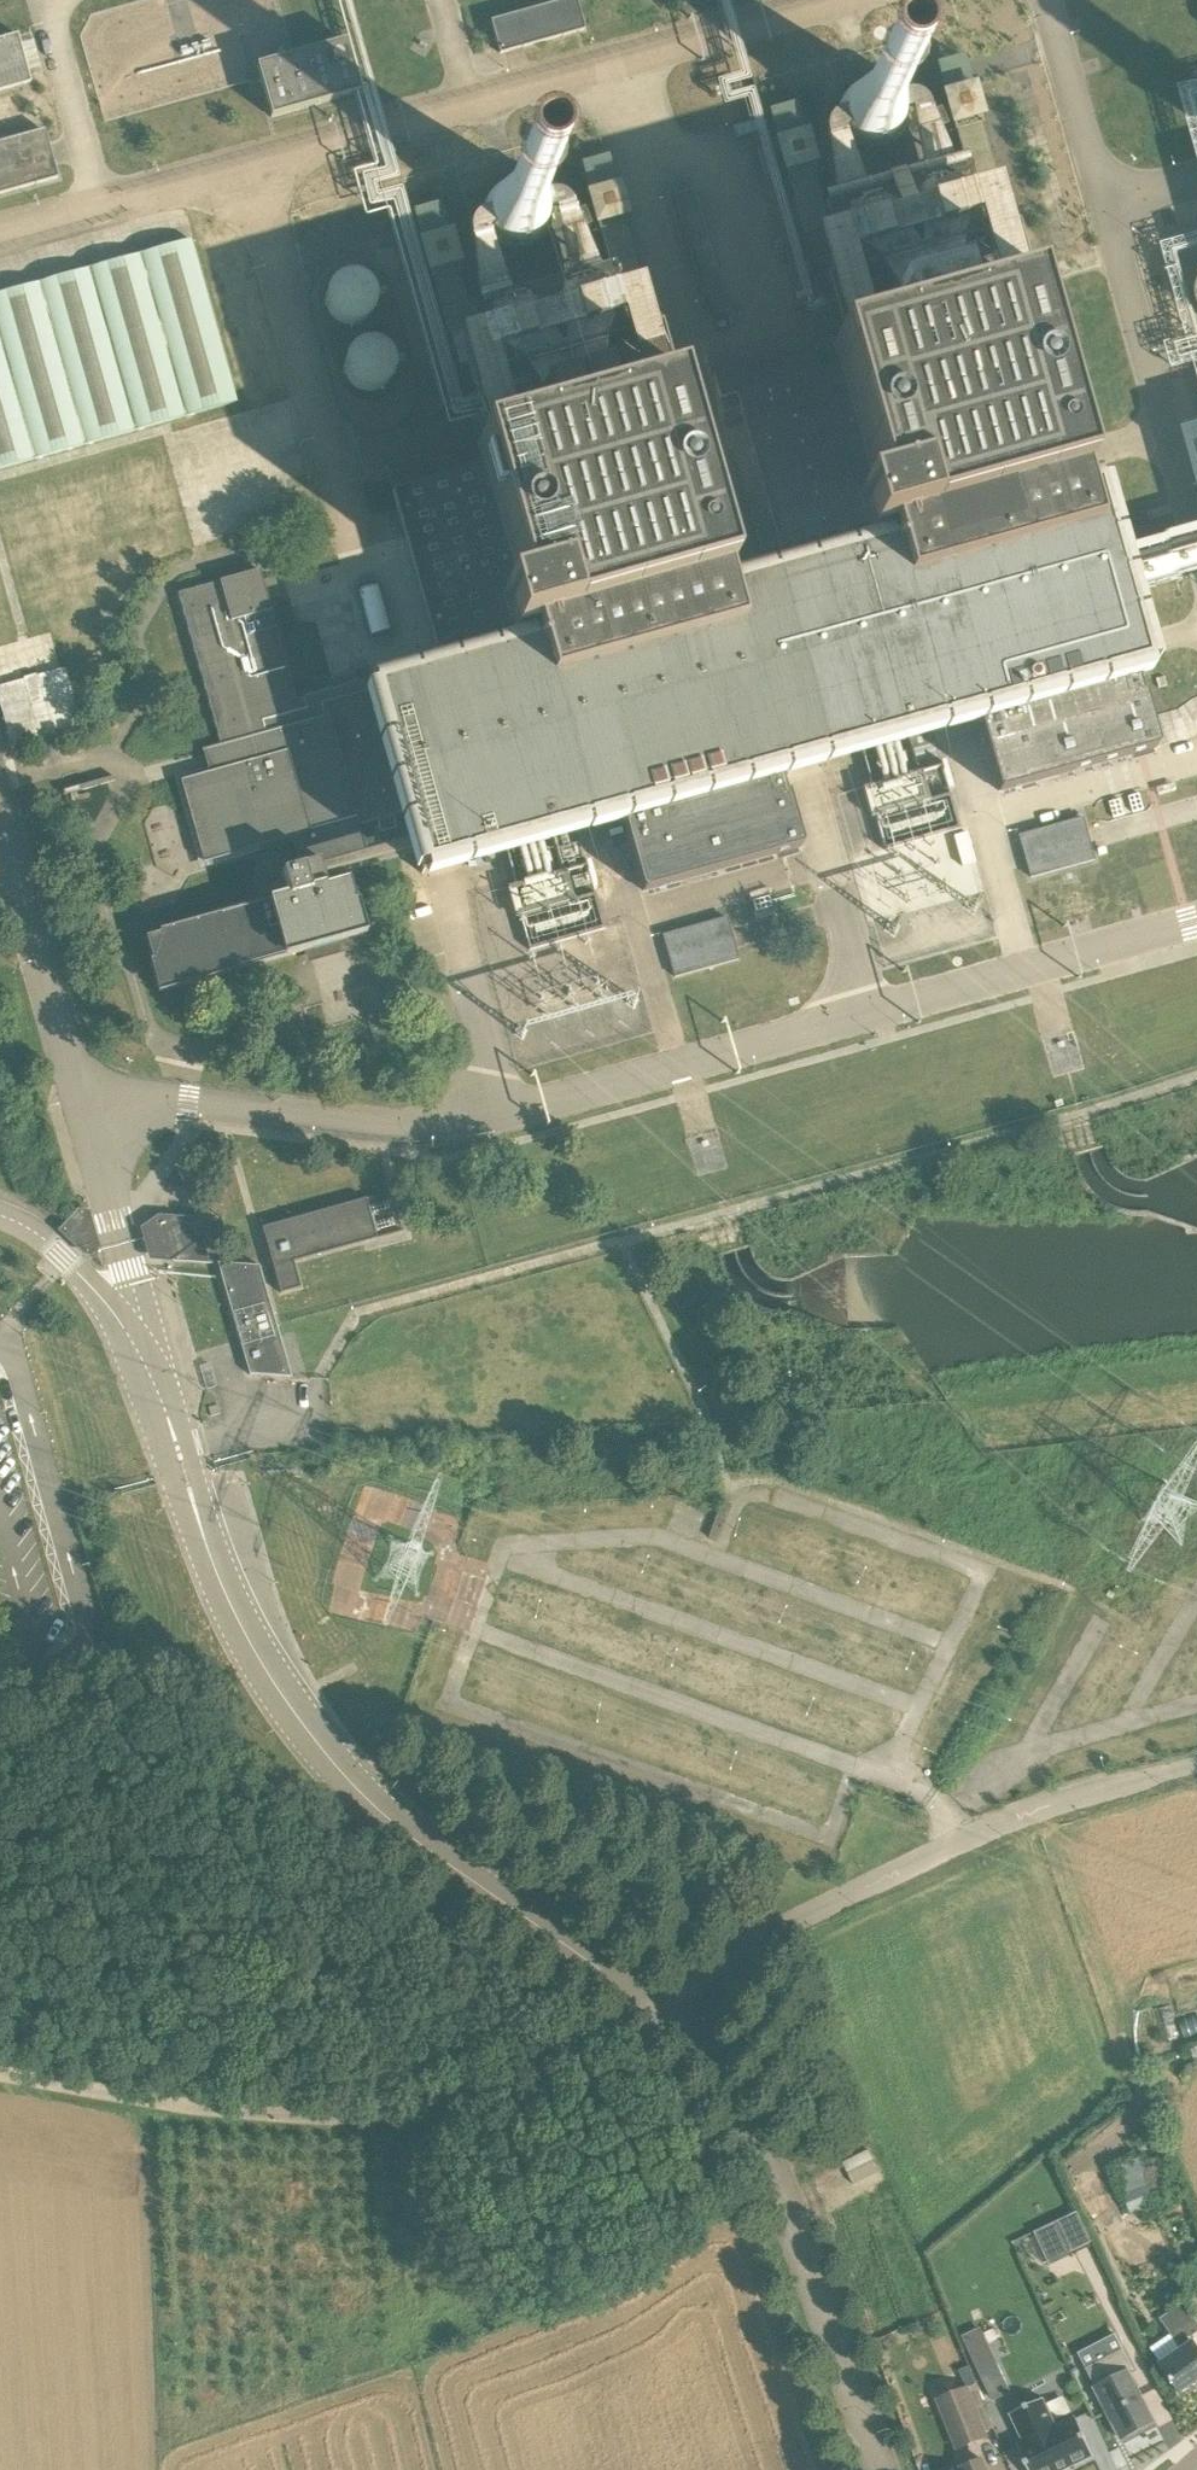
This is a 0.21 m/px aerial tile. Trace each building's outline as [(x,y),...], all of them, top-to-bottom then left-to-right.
[(522,47),(584,30),(576,0),(570,0),(492,22),(500,53),(522,47)] [(28,72),(17,35),(0,40),(0,91),(31,82),(28,72)] [(272,117),(339,99),(361,92),(347,40),(281,59),(257,66),(272,117)] [(842,109),(841,113),(845,128),(855,140),(869,146),(884,145),(898,138),(907,125),(909,110),(905,96),(900,90),(891,83),(881,79),(870,79),(859,83),(851,89),(845,98),(842,109)] [(55,167),(44,131),(0,143),(0,194),(58,178),(55,167)] [(804,171),(840,166),(835,131),(799,136),(804,171)] [(482,207),(482,212),(486,227),(497,239),(512,245),(528,244),(542,236),(551,223),(553,207),(548,192),(541,183),(531,177),(519,174),(508,175),(498,180),(490,187),(484,196),(482,207)] [(692,249),(708,244),(693,192),(677,196),(692,249)] [(823,196),(822,223),(855,223),(856,196),(823,196)] [(477,231),(442,237),(449,273),(484,266),(477,231)] [(0,290),(0,467),(239,399),(193,235),(0,290)] [(220,277),(246,272),(242,247),(215,252),(220,277)] [(331,307),(336,314),(344,320),(353,323),(362,322),(371,318),(377,312),(381,303),(382,294),(380,285),(375,277),(367,272),(359,269),(349,270),(341,274),(334,280),(330,288),(329,298),(331,307)] [(717,277),(701,281),(710,313),(726,309),(717,277)] [(304,699),(297,700),(269,600),(263,581),(260,570),(244,575),(178,593),(221,744),(220,745),(215,746),(202,750),(203,751),(212,749),(218,772),(184,782),(191,808),(206,859),(295,834),(304,867),(283,873),(289,897),(272,902),(270,893),(257,896),(247,899),(250,908),(146,937),(161,989),(313,947),(315,955),(340,949),(337,940),(364,932),(349,880),(324,887),(322,880),(323,879),(416,852),(422,873),(505,850),(529,844),(578,830),(623,817),(644,891),(800,847),(780,773),(824,760),(861,750),(886,743),(910,736),(933,730),(979,717),(1000,791),(1156,747),(1135,674),(1148,670),(1126,593),(1114,550),(1096,487),(1083,490),(1080,479),(1083,478),(1030,289),(866,335),(867,337),(844,343),(843,341),(833,344),(837,357),(817,363),(813,350),(713,378),(723,413),(740,408),(772,522),(756,527),(763,551),(768,551),(772,565),(767,566),(767,565),(765,565),(765,568),(730,578),(729,575),(727,576),(725,568),(718,545),(674,388),(511,434),(488,441),(478,443),(478,445),(484,465),(393,490),(398,508),(415,569),(437,646),(447,643),(450,655),(428,661),(414,665),(414,664),(409,665),(374,675),(371,676),(368,666),(362,668),(347,615),(318,623),(333,677),(354,671),(357,681),(370,677),(303,696),(304,699)] [(862,291),(863,305),(886,304),(885,289),(862,291)] [(348,376),(353,383),(361,389),(369,392),(379,391),(387,387),(394,381),(398,372),(399,363),(397,354),(392,346),(384,341),(375,338),(366,339),(357,343),(351,349),(347,357),(346,367),(348,376)] [(1183,428),(1196,478),(1196,424),(1183,428)] [(1114,550),(1126,593),(1196,573),(1196,526),(1114,550)] [(0,551),(0,602),(12,599),(0,551)] [(78,720),(56,636),(0,651),(0,703),(9,738),(78,720)] [(1095,860),(1086,828),(1083,818),(1020,835),(1031,877),(1095,860)] [(1193,883),(1196,882),(1196,838),(1184,842),(1193,883)] [(664,935),(673,967),(676,977),(739,959),(727,918),(664,935)] [(378,1239),(366,1199),(262,1228),(281,1294),(301,1288),(294,1263),(378,1239)] [(78,1209),(64,1224),(58,1230),(84,1254),(91,1254),(100,1245),(89,1210),(78,1209)] [(149,1222),(156,1250),(167,1251),(170,1260),(210,1263),(203,1240),(209,1236),(205,1219),(158,1215),(149,1222)] [(218,1263),(240,1340),(250,1375),(292,1377),(260,1266),(218,1263)] [(1160,2206),(1152,2184),(1123,2195),(1130,2213),(1143,2208),(1144,2212),(1160,2206)] [(1072,2252),(1093,2242),(1079,2212),(1059,2221),(1072,2249),(1072,2250),(1072,2252)] [(1193,2340),(1191,2338),(1196,2333),(1196,2319),(1185,2302),(1161,2319),(1181,2348),(1160,2363),(1183,2395),(1196,2385),(1196,2345),(1193,2340)] [(1123,2440),(1156,2423),(1130,2372),(1135,2369),(1125,2349),(1087,2368),(1096,2387),(1096,2388),(1123,2440)] [(996,2359),(978,2368),(993,2401),(1012,2392),(996,2359)] [(970,2386),(977,2383),(971,2366),(969,2367),(960,2370),(967,2387),(970,2386)] [(970,2386),(988,2431),(995,2428),(977,2383),(970,2386)] [(937,2398),(957,2451),(990,2438),(988,2431),(970,2386),(967,2387),(937,2398)] [(1096,2456),(1078,2418),(1058,2428),(1045,2399),(1013,2415),(1027,2443),(1020,2446),(1031,2469),(1068,2469),(1096,2456)] [(983,2458),(962,2466),(963,2469),(988,2469),(983,2458)]
